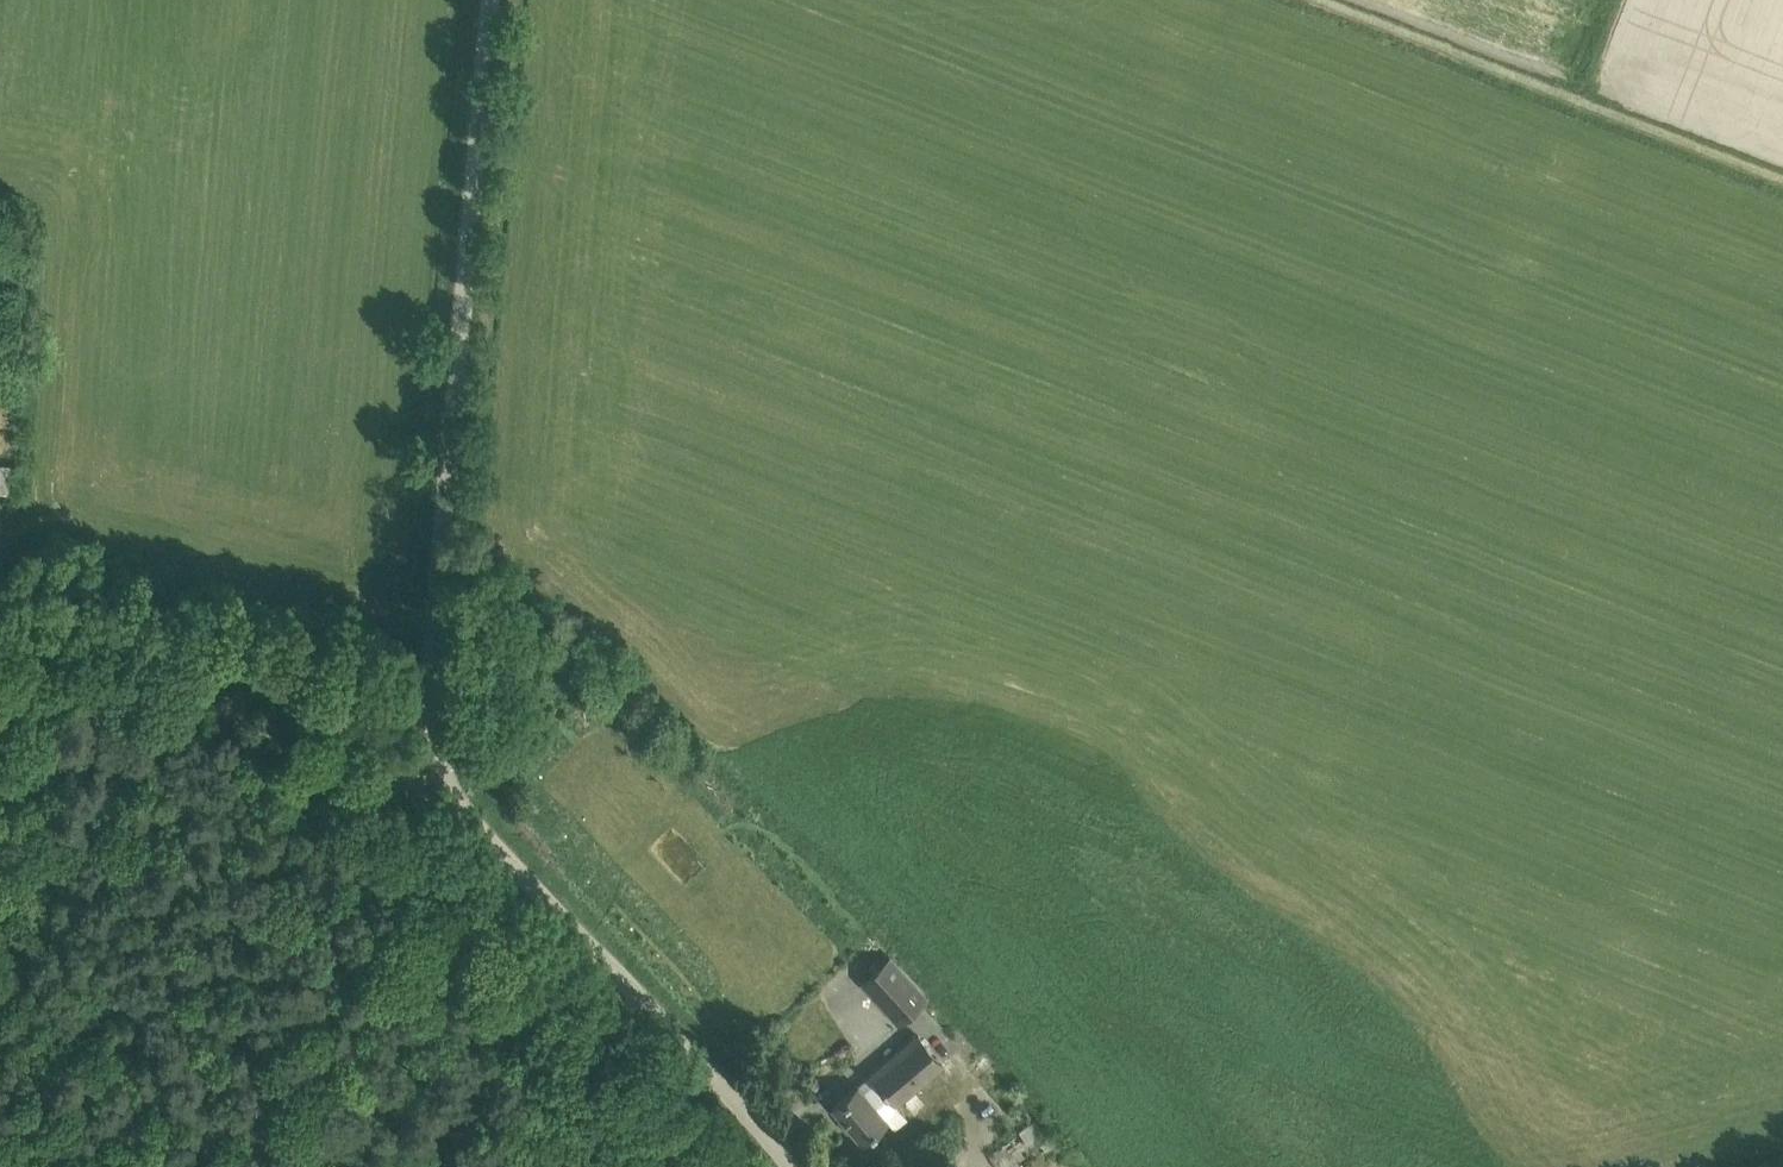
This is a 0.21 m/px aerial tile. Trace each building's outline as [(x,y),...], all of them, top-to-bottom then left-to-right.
[(891,954),(861,981),(898,1021),(927,995),(891,954)] [(862,1140),(871,1133),(887,1119),(895,1128),(907,1117),(895,1103),(941,1063),(916,1035),(872,1073),(872,1074),(858,1086),(857,1085),(833,1106),(862,1140)] [(990,1166),(1037,1166),(1059,1148),(1034,1119),(985,1161),(990,1166)]
